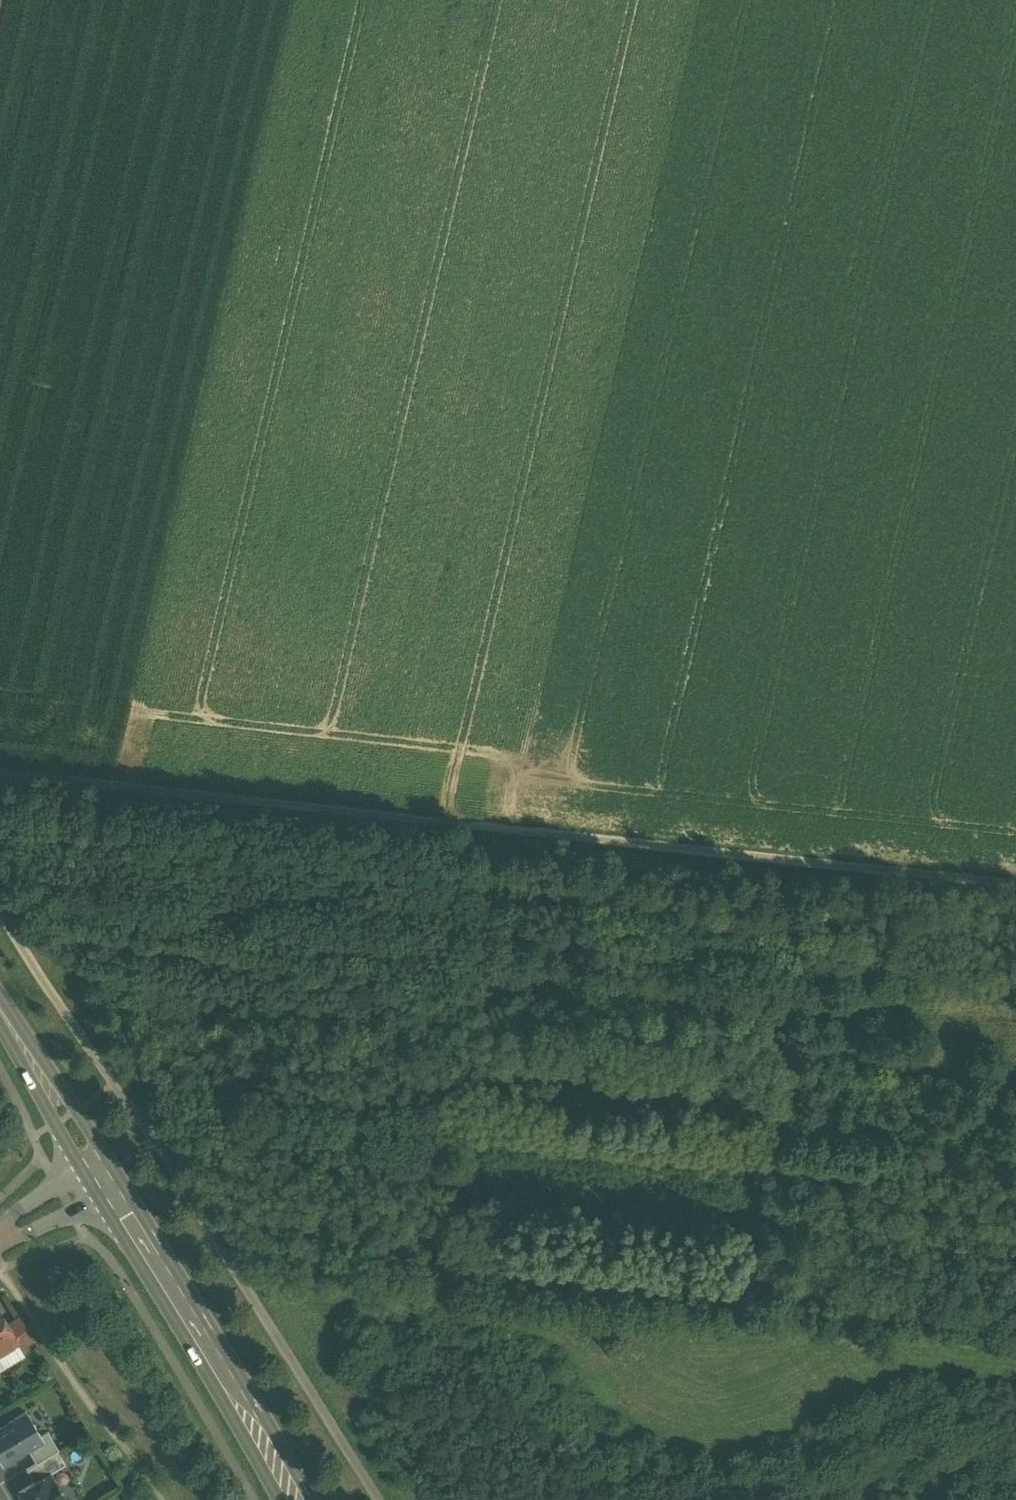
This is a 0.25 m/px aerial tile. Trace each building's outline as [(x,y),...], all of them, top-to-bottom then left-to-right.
[(0,1315),(0,1351),(16,1342),(6,1325),(0,1315)] [(33,1340),(19,1317),(6,1325),(16,1342),(20,1348),(33,1340)] [(0,1427),(0,1461),(2,1465),(28,1450),(43,1440),(41,1436),(26,1411),(0,1427)] [(36,1463),(57,1450),(59,1449),(48,1431),(41,1436),(43,1440),(28,1450),(36,1463)] [(36,1463),(26,1469),(34,1482),(49,1473),(49,1474),(65,1464),(57,1450),(36,1463)] [(49,1473),(34,1482),(18,1492),(23,1499),(65,1499),(49,1474),(49,1473)]
